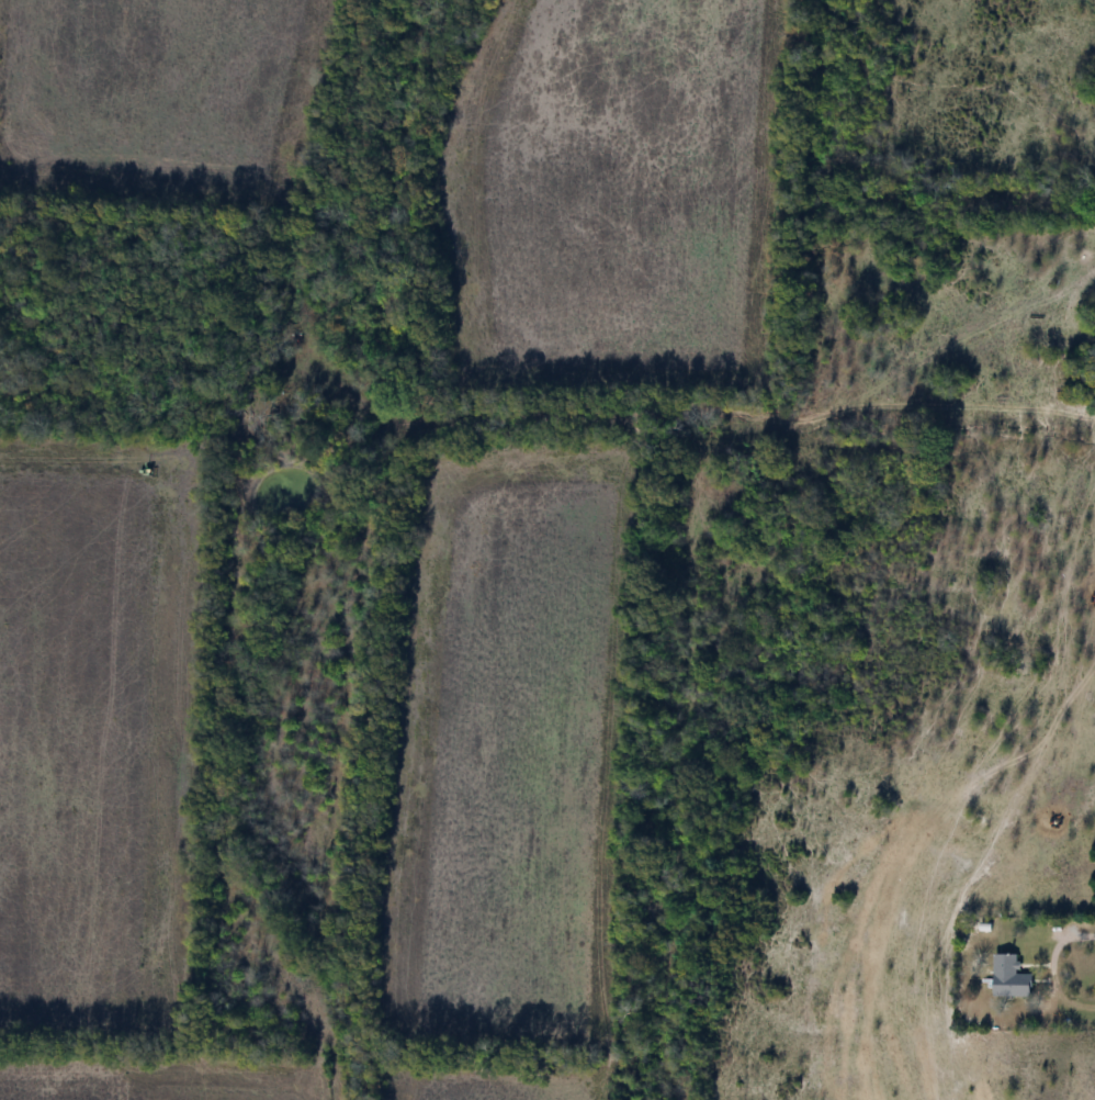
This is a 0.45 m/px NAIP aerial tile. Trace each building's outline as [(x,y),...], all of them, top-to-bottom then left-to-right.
[(990,996),(1030,997),(1030,974),(1014,974),(1015,954),(990,954),(990,996)]
